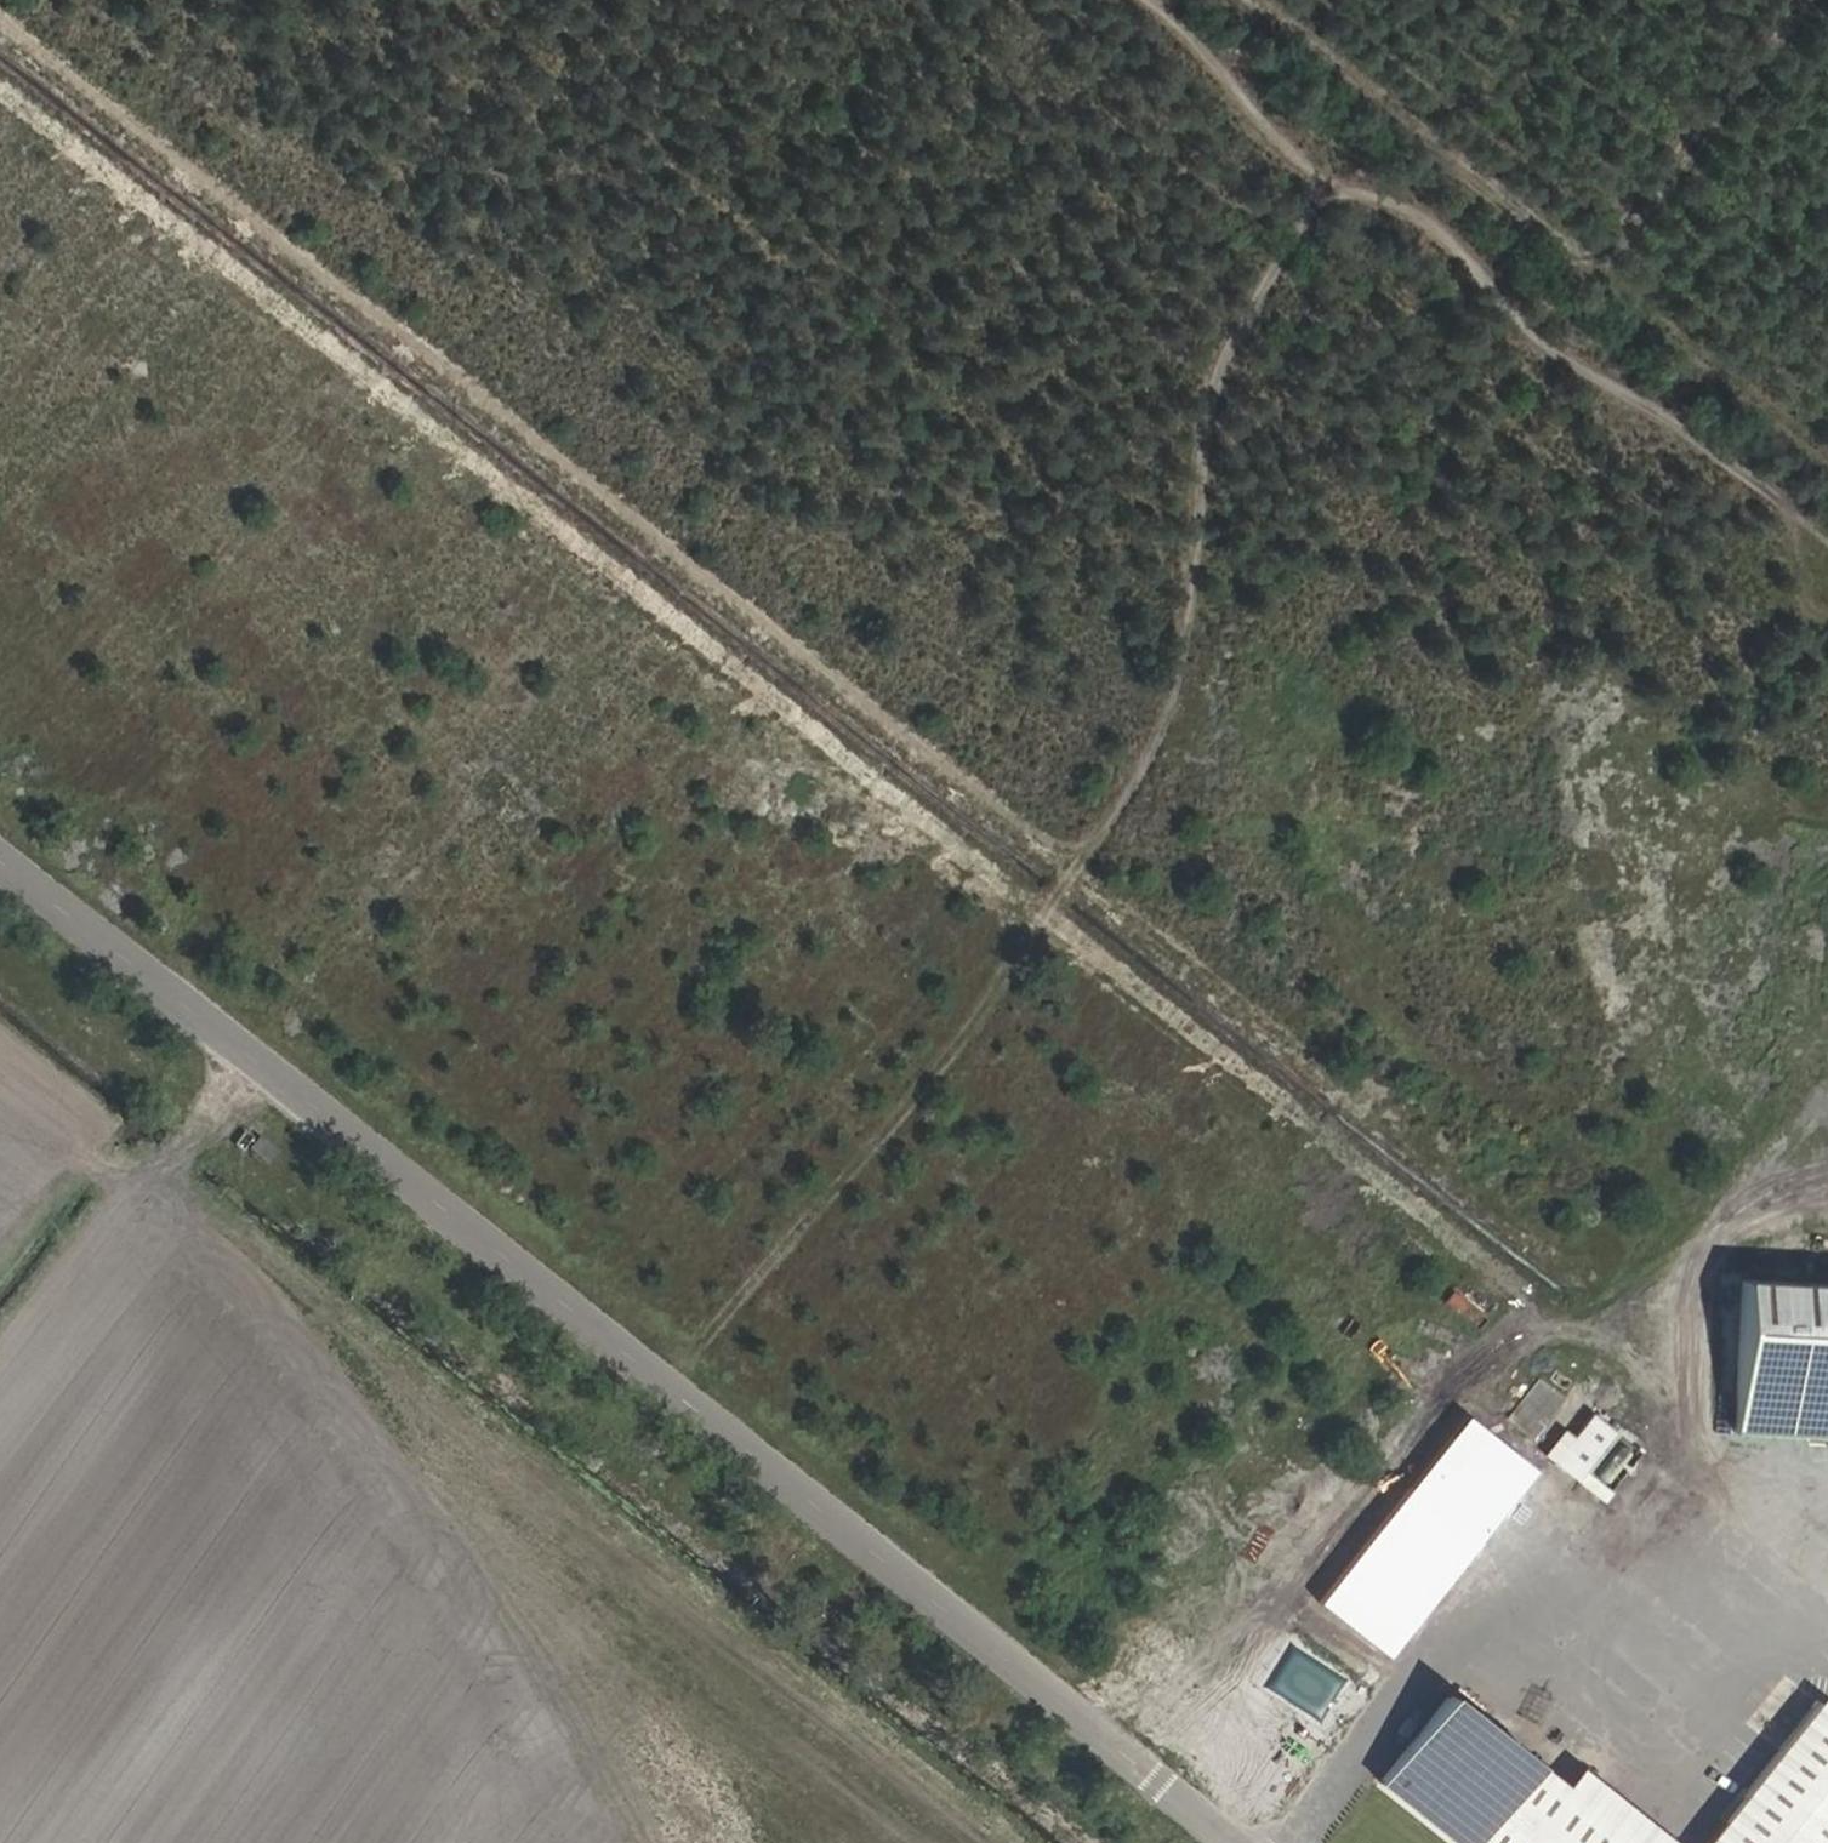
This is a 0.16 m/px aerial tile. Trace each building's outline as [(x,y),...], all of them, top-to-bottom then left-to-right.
[(1733,1273),(1729,1425),(1827,1428),(1827,1275),(1733,1273)] [(1543,1434),(1565,1395),(1534,1377),(1511,1415),(1543,1434)] [(1616,1406),(1605,1419),(1639,1447),(1650,1434),(1616,1406)] [(1590,1409),(1570,1433),(1569,1434),(1548,1458),(1597,1498),(1606,1488),(1580,1467),(1613,1429),(1590,1409)] [(1560,1425),(1538,1449),(1548,1458),(1569,1434),(1560,1425)] [(1647,1492),(1653,1475),(1634,1467),(1627,1485),(1647,1492)] [(1381,1778),(1463,1842),(1642,1842),(1565,1781),(1453,1690),(1381,1778)] [(1823,1691),(1700,1842),(1827,1842),(1827,1695),(1823,1691)] [(1581,1763),(1565,1781),(1642,1842),(1681,1842),(1581,1763)]
